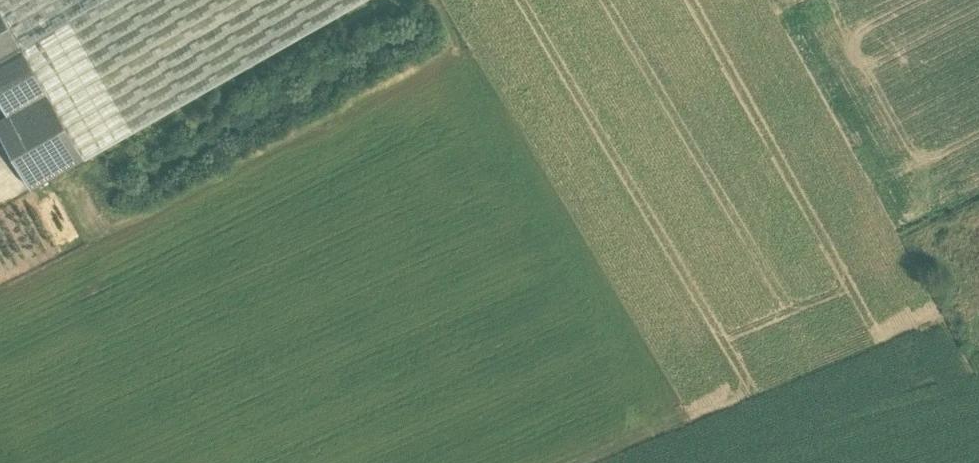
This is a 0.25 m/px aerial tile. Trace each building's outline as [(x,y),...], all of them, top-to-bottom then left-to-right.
[(3,105),(0,107),(0,131),(33,186),(123,135),(295,37),(360,0),(0,0),(0,100),(3,105)]
